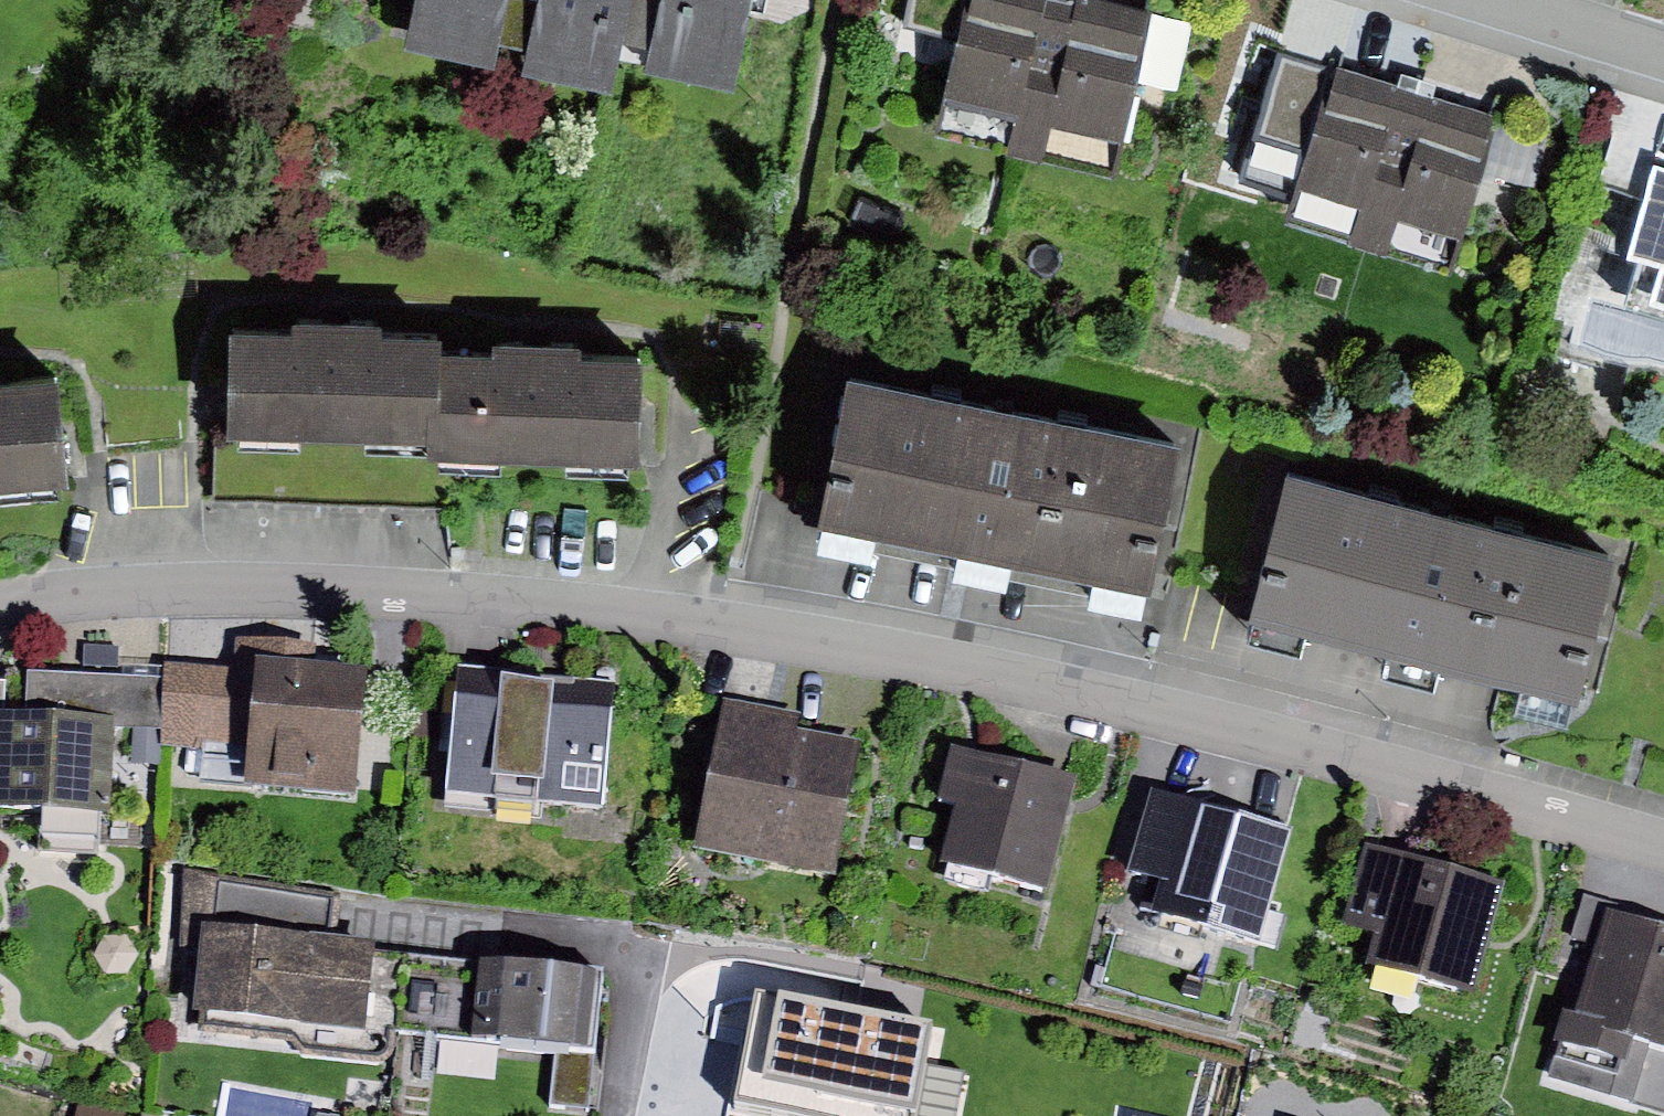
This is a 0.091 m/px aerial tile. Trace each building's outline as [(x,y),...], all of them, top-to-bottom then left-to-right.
[(537,0),(411,0),(403,40),(494,59),(500,31),(529,37),(537,0)] [(628,0),(537,0),(529,37),(524,61),(611,79),(621,31),(628,0)] [(621,31),(641,35),(633,69),(729,89),(748,0),(628,0),(621,31)] [(937,114),(1026,136),(1059,0),(965,0),(937,114)] [(1026,136),(1115,158),(1152,8),(1120,0),(1059,0),(1026,136)] [(1331,64),(1285,211),(1368,237),(1413,89),(1331,64)] [(1413,89),(1368,237),(1450,262),(1496,114),(1413,89)] [(1653,161),(1628,245),(1661,255),(1650,290),(1663,294),(1663,164),(1653,161)] [(295,323),(227,324),(228,432),(437,431),(438,345),(439,324),(379,324),(379,312),(295,312),(295,323)] [(491,346),(438,345),(437,431),(436,456),(640,460),(642,350),(583,349),(583,338),(491,336),(491,346)] [(65,471),(51,371),(2,377),(0,361),(0,480),(65,471)] [(1164,443),(831,373),(801,517),(1134,587),(1164,443)] [(1604,553),(1274,471),(1238,615),(1568,697),(1604,553)] [(236,677),(169,672),(167,682),(165,734),(163,747),(244,752),(241,799),(361,807),(370,677),(315,673),(316,647),(238,642),(236,677)] [(119,644),(84,643),(83,665),(118,666),(119,644)] [(29,677),(27,718),(0,717),(0,821),(115,825),(118,733),(165,734),(167,682),(29,677)] [(601,692),(452,679),(442,792),(541,801),(540,819),(589,824),(601,692)] [(791,722),(717,708),(689,858),(822,882),(846,752),(788,741),(791,722)] [(1064,790),(938,760),(926,811),(947,816),(932,878),(1037,902),(1064,790)] [(1280,842),(1145,807),(1123,890),(1156,898),(1149,926),(1251,952),(1280,842)] [(1509,887),(1367,849),(1345,930),(1378,939),(1367,977),(1477,1007),(1509,887)] [(202,923),(338,936),(341,893),(184,867),(180,921),(202,923)] [(1608,915),(1611,904),(1583,896),(1570,939),(1603,948),(1581,1025),(1563,1020),(1552,1060),(1627,1081),(1637,1048),(1663,1056),(1663,931),(1608,915)] [(338,936),(202,923),(194,1008),(201,1009),(200,1027),(291,1036),(301,1053),(366,1059),(368,1026),(376,950),(377,940),(338,936)] [(408,953),(376,950),(368,1026),(400,1029),(400,1023),(408,953)] [(440,956),(408,953),(400,1023),(432,1027),(440,956)] [(432,1027),(561,1040),(556,1100),(586,1103),(599,967),(480,956),(479,961),(440,956),(432,1027)] [(755,985),(732,1097),(824,1115),(912,1115),(932,1021),(858,1006),(755,985)] [(1155,1115),(1207,1115),(1211,1063),(1159,1059),(1155,1115)] [(80,1107),(78,1115),(125,1115),(80,1107)]
